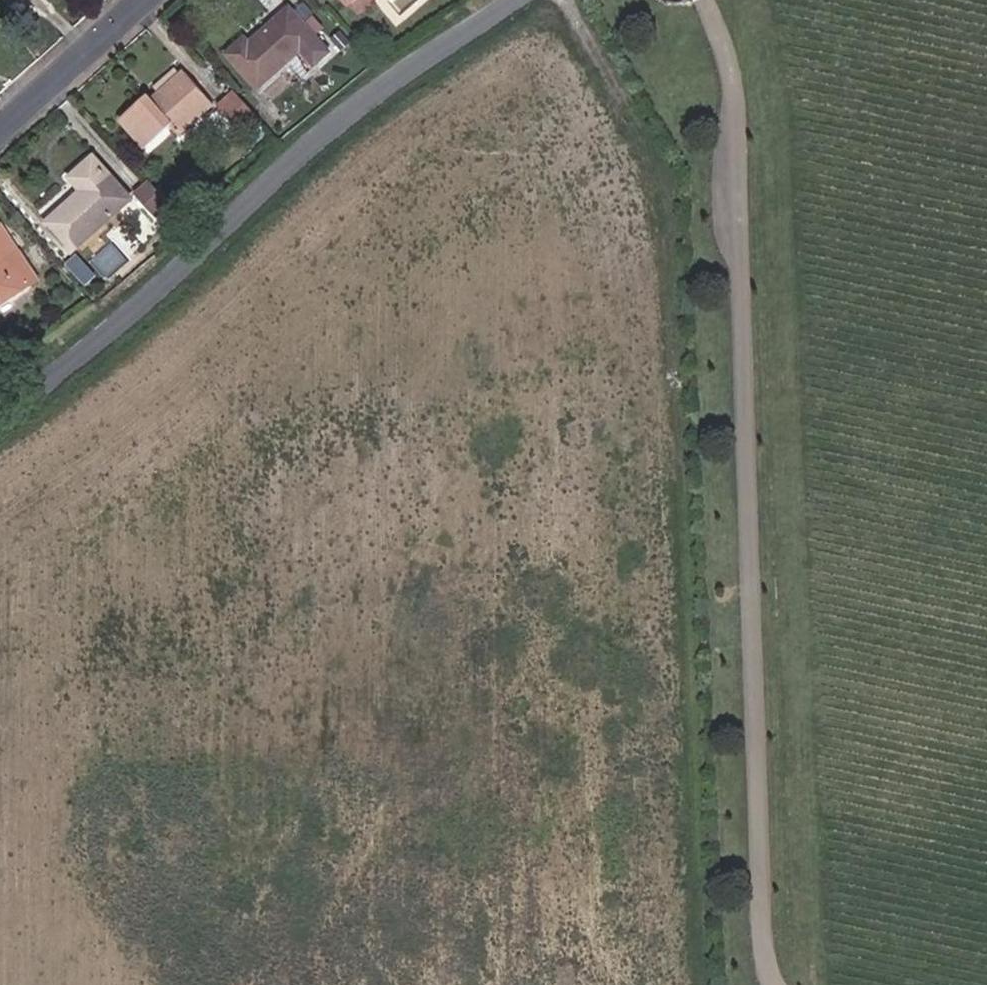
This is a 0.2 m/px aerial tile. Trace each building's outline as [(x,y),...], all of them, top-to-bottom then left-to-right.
[(347,52),(299,6),(261,40),(257,35),(237,55),(274,93),(314,56),(329,70),(347,52)] [(227,107),(194,71),(165,96),(161,94),(131,120),(157,148),(185,123),(194,133),(227,107)] [(242,90),(229,102),(254,130),(268,117),(242,90)] [(144,203),(103,154),(77,176),(90,192),(57,222),(85,254),(144,203)] [(141,193),(161,213),(175,200),(155,180),(141,193)] [(3,221),(0,223),(0,250),(3,256),(18,246),(3,221)] [(39,279),(18,246),(3,256),(0,250),(0,303),(39,279)]
